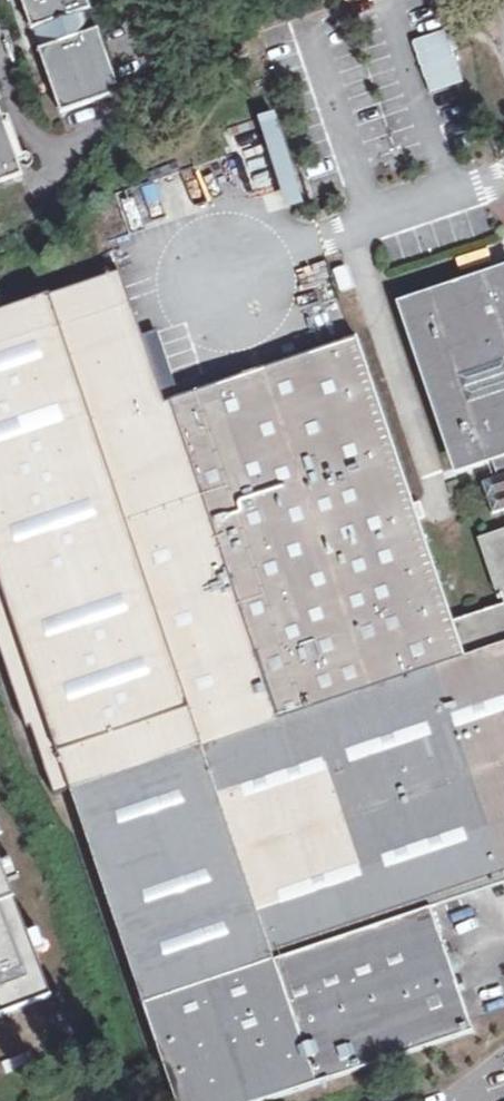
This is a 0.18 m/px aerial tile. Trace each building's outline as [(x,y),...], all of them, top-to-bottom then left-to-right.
[(92,11),(89,0),(22,0),(34,35),(31,40),(35,49),(40,49),(62,116),(121,94),(100,33),(106,30),(98,9),(92,11)] [(446,31),(413,42),(430,95),(464,84),(446,31)] [(284,115),(261,119),(270,169),(258,171),(266,214),(300,208),(284,115)] [(20,187),(0,130),(0,194),(20,187)] [(503,273),(406,306),(461,466),(490,456),(497,480),(484,485),(495,517),(503,514),(503,271),(503,273)] [(145,1007),(437,908),(503,885),(503,608),(456,624),(359,340),(174,403),(273,695),(168,730),(176,757),(73,792),(145,1007)] [(485,543),(503,597),(503,536),(485,543)] [(57,1000),(41,957),(48,951),(40,928),(31,931),(12,881),(21,878),(14,857),(4,860),(0,848),(0,1022),(57,1000)] [(145,1007),(178,1100),(281,1100),(481,1033),(461,977),(454,956),(437,908),(145,1007)] [(463,953),(454,956),(461,977),(471,973),(463,953)]
